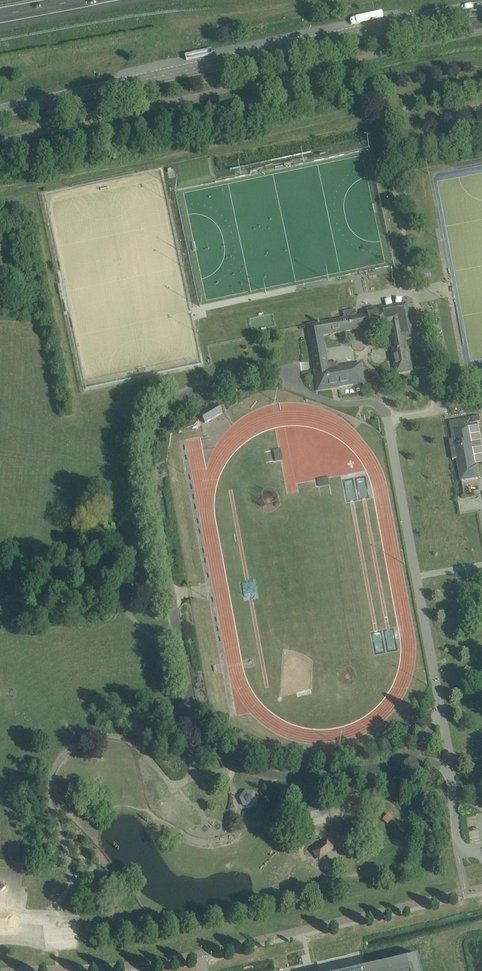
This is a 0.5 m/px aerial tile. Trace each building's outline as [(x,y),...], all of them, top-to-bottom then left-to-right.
[(318,323),(308,325),(308,326),(309,328),(310,337),(322,335),(329,334),(335,333),(351,330),(354,329),(357,329),(362,328),(363,333),(388,329),(390,328),(391,338),(393,345),(394,351),(393,351),(394,356),(394,361),(397,373),(399,373),(407,372),(412,371),(412,370),(410,359),(408,349),(407,349),(405,337),(407,336),(411,336),(405,303),(385,307),(386,312),(381,313),(369,315),(357,317),(356,309),(343,312),(344,315),(344,319),(328,322),(320,324),(320,321),(318,322),(318,323)] [(322,335),(310,337),(311,338),(317,372),(316,372),(319,389),(338,386),(339,386),(362,382),(363,381),(363,379),(360,364),(339,368),(338,362),(327,364),(322,335)] [(217,404),(200,414),(205,423),(222,413),(217,404)] [(453,440),(454,444),(461,481),(481,477),(478,464),(476,465),(473,448),(475,448),(474,442),(472,442),(468,424),(480,422),(479,416),(449,422),(452,440),(453,440)] [(328,477),(317,479),(319,486),(330,484),(328,477)] [(327,802),(308,809),(311,819),(331,813),(327,802)] [(325,840),(313,851),(319,857),(331,847),(325,840)] [(416,955),(359,968),(348,970),(420,970),(416,955)]
